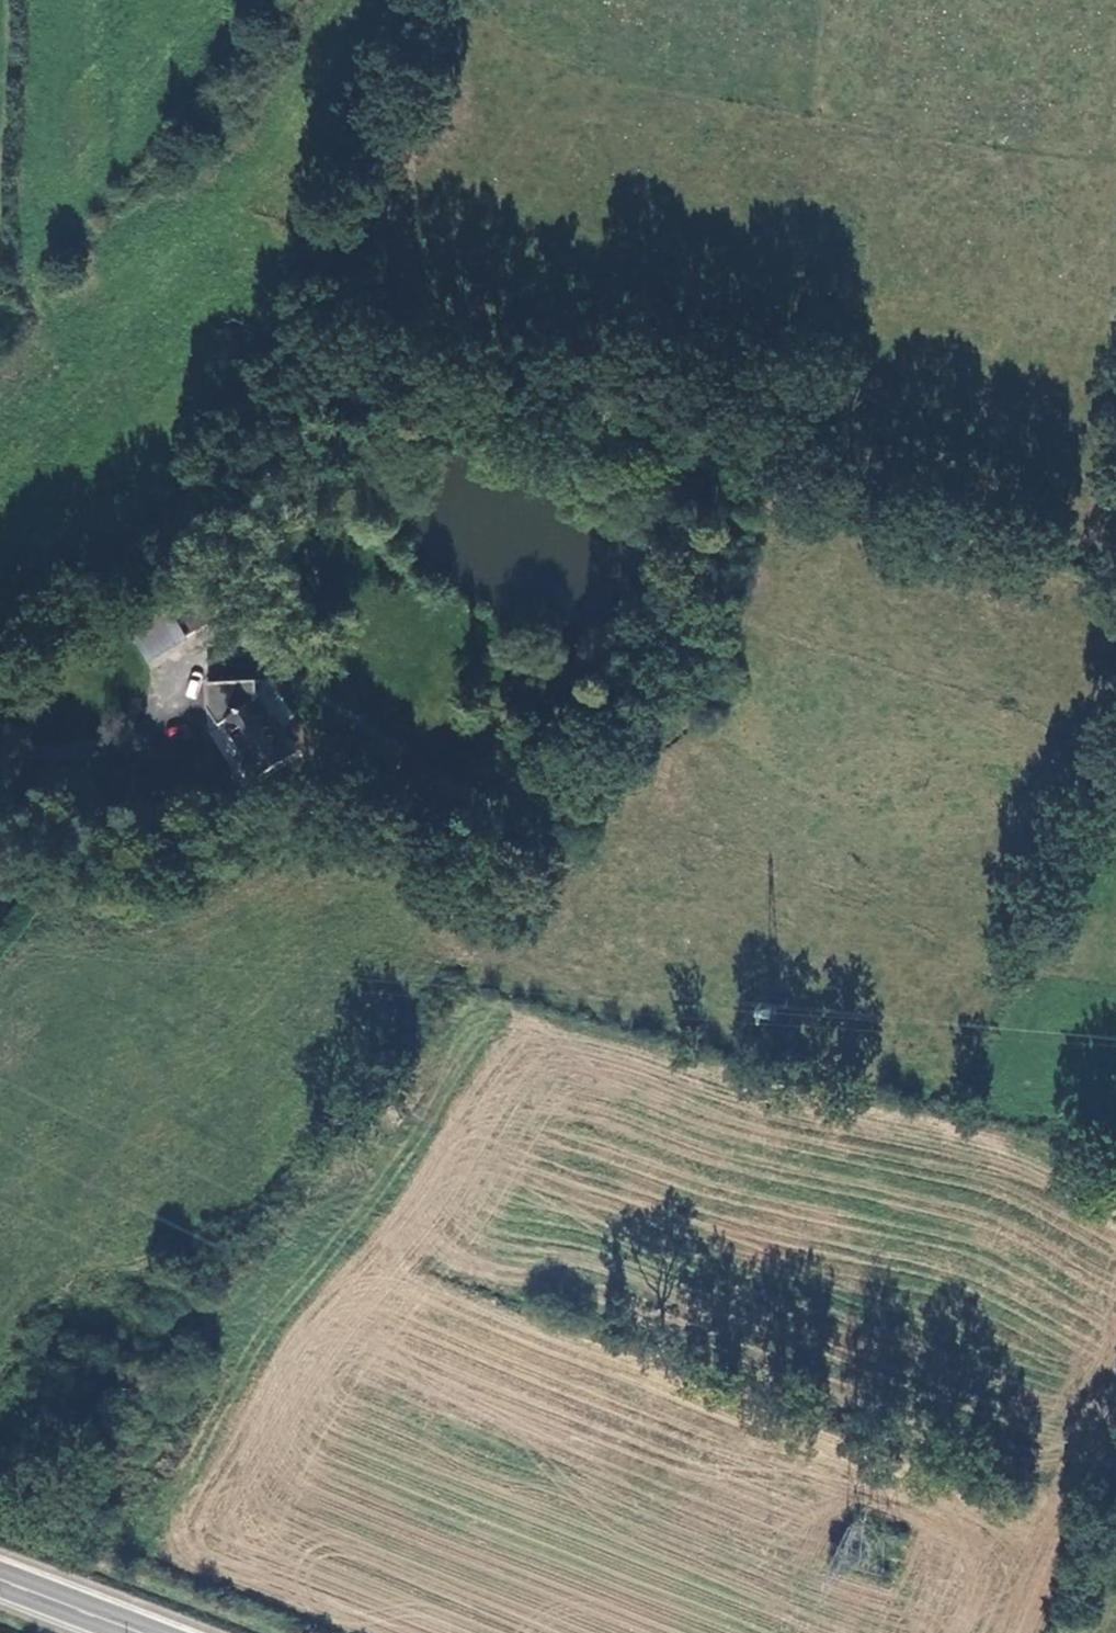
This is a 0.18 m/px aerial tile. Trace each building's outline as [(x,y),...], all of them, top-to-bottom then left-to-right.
[(197,597),(176,608),(191,635),(211,624),(197,597)] [(173,610),(134,634),(152,662),(190,638),(173,610)] [(255,782),(301,754),(260,695),(260,680),(209,682),(210,706),(222,725),(227,721),(250,760),(244,764),(255,782)]
